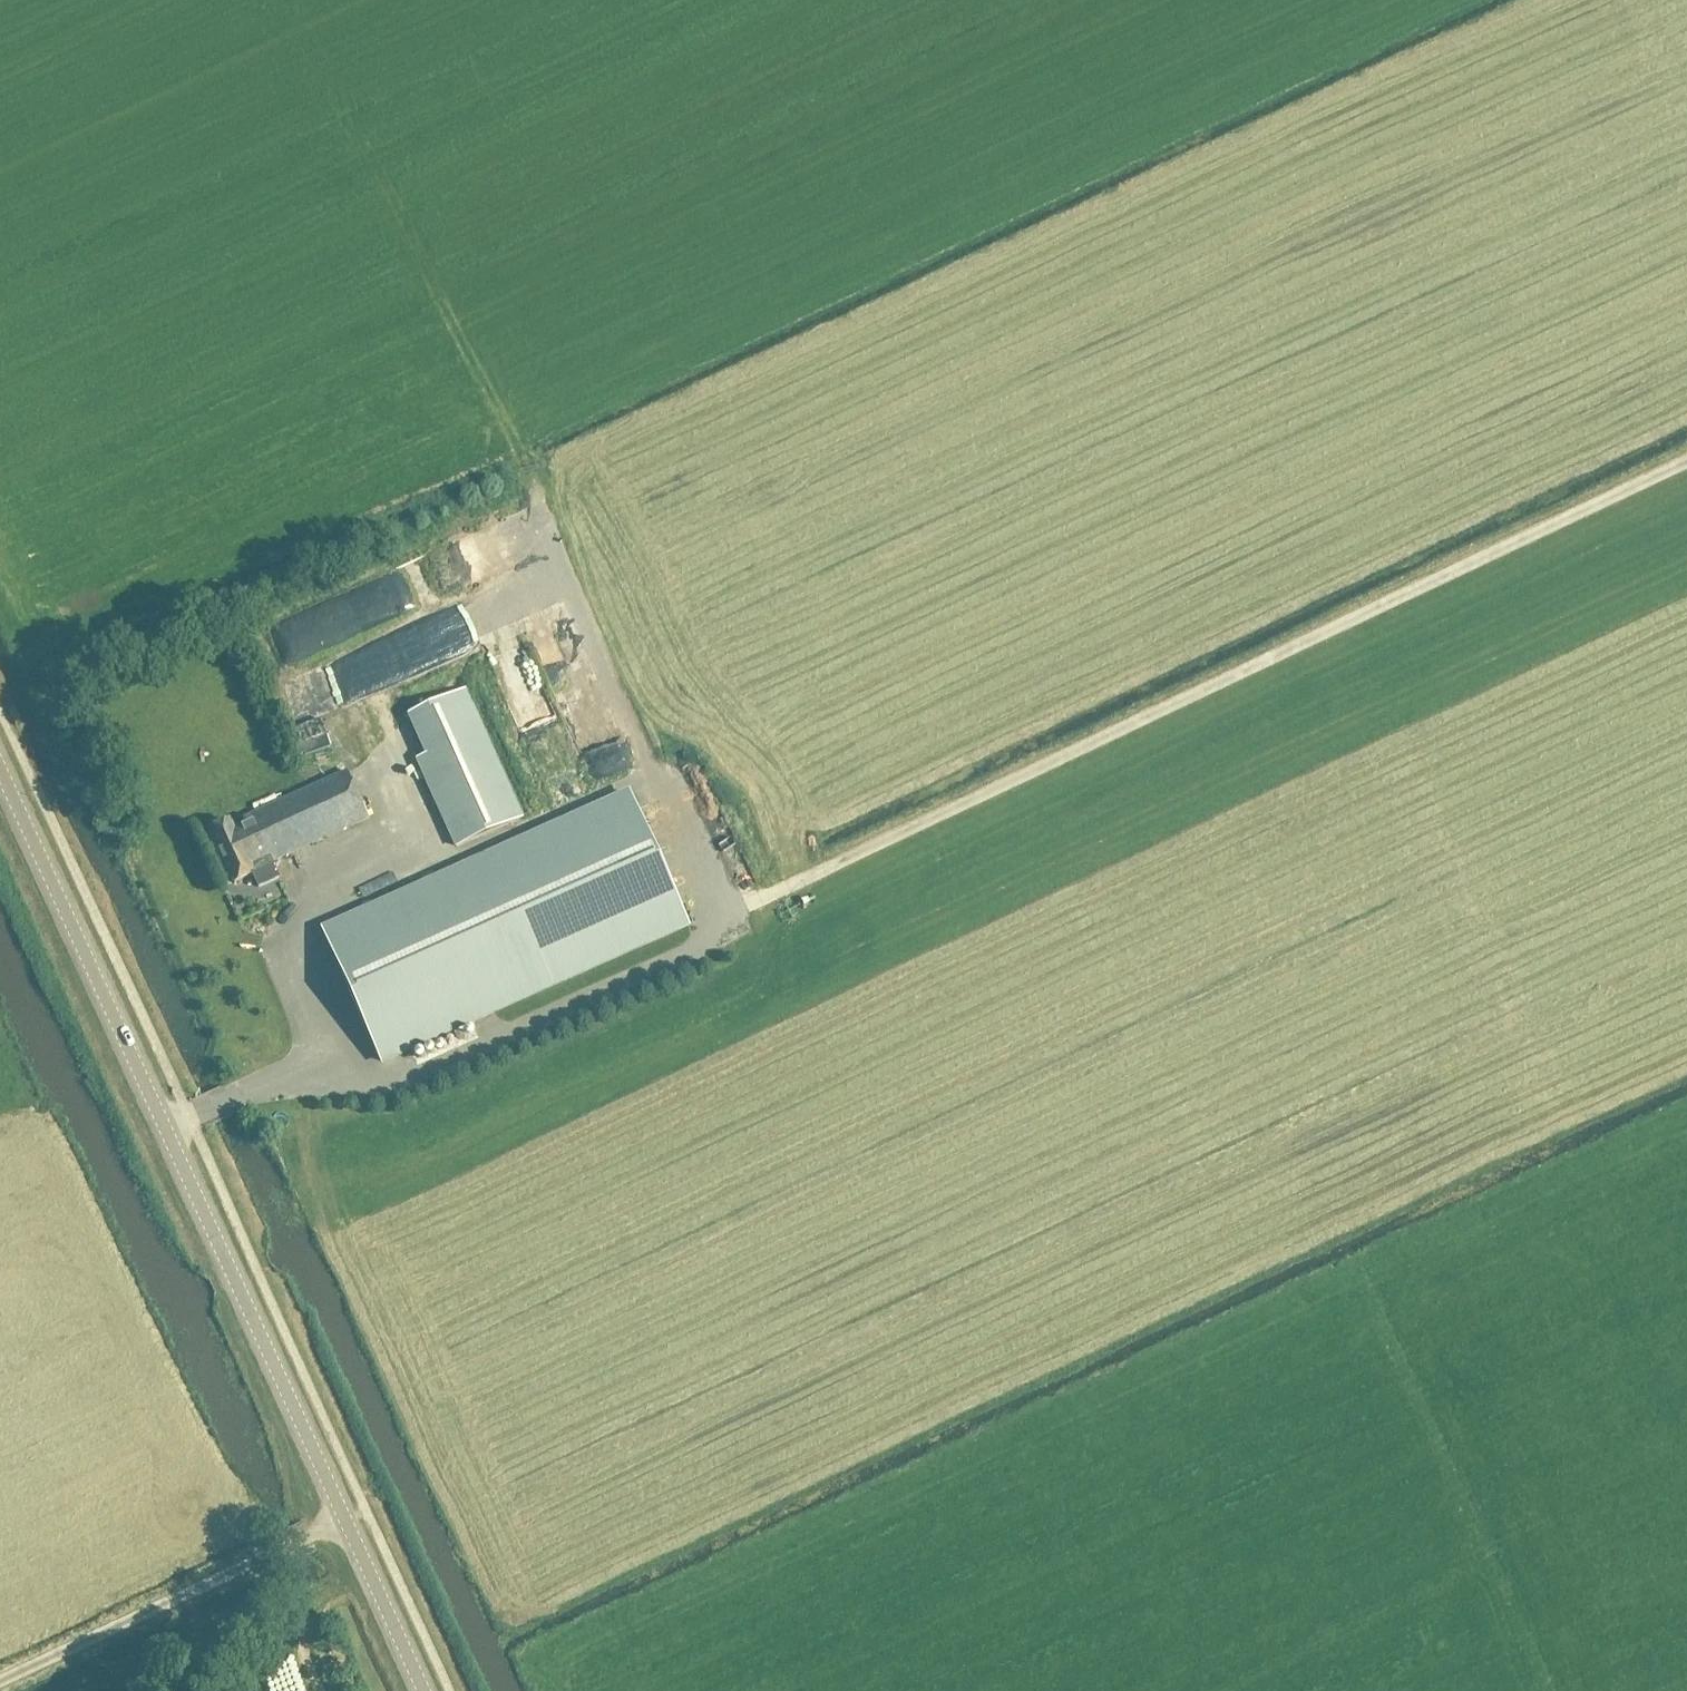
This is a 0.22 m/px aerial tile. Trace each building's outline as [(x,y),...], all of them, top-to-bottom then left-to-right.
[(286,680),(296,709),(316,701),(321,715),(345,707),(358,744),(386,734),(374,701),(390,695),(382,674),(399,668),(390,642),(286,680)] [(417,761),(456,847),(521,818),(464,691),(409,716),(427,756),(417,761)] [(259,885),(277,876),(272,862),(369,818),(347,772),(230,824),(229,821),(209,830),(234,883),(254,874),(259,885)] [(381,1061),(687,925),(628,794),(322,930),(381,1061)] [(273,1624),(268,1613),(262,1616),(266,1627),(273,1624)] [(297,1650),(267,1662),(279,1690),(314,1690),(297,1650)]
